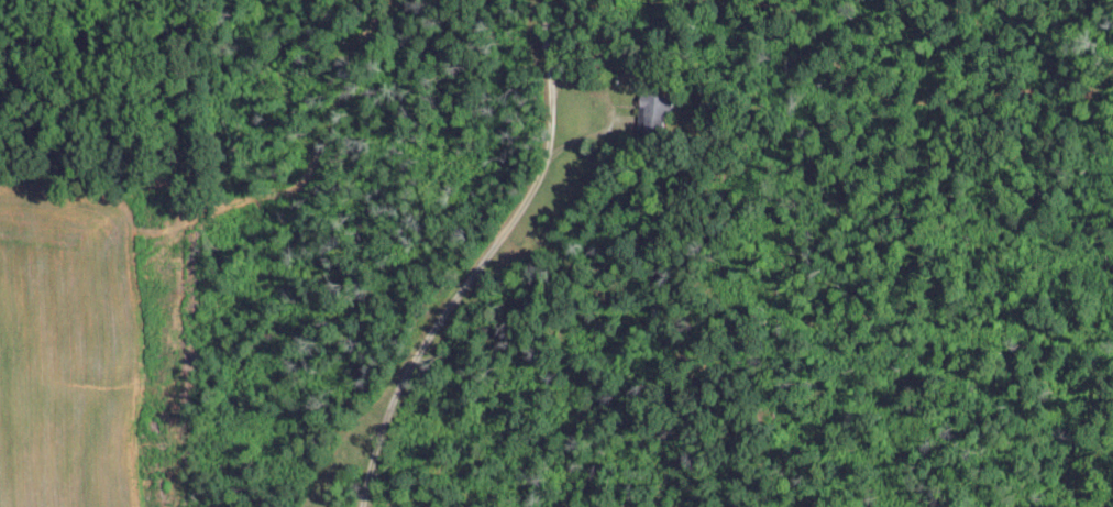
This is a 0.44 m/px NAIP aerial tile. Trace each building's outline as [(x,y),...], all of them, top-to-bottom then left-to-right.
[(636,127),(662,126),(660,92),(635,93),(636,127)]
